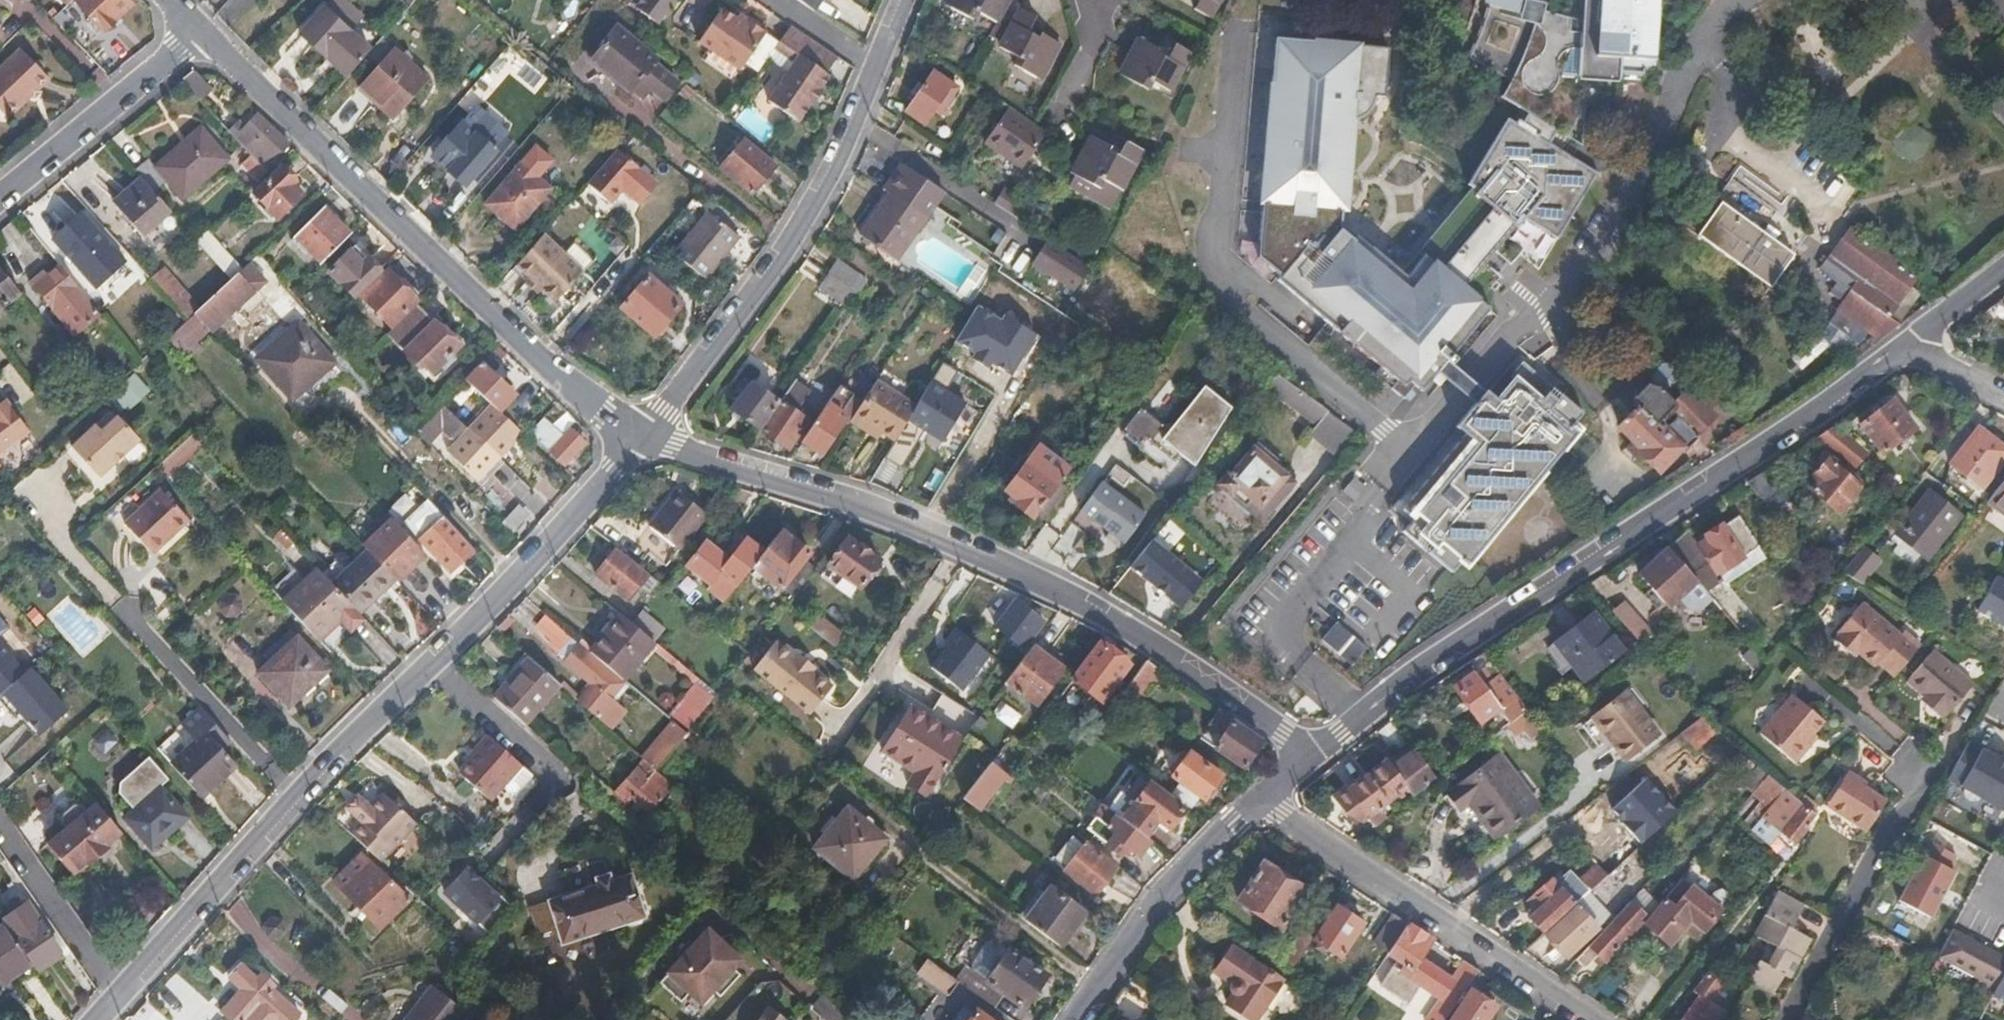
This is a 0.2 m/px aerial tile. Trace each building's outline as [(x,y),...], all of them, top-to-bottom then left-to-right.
[(127,0),(73,0),(101,31),(131,5),(127,0)] [(345,26),(367,0),(331,0),(324,8),(322,7),(299,33),(350,77),(374,51),(345,26)] [(677,0),(642,0),(635,10),(658,27),(677,0)] [(800,2),(813,10),(820,0),(797,0),(800,2)] [(1010,0),(950,0),(947,5),(974,20),(979,12),(999,22),(1010,0)] [(1194,6),(1211,15),(1219,0),(1197,0),(1194,6)] [(1620,76),(1620,70),(1642,72),(1644,53),(1650,53),(1655,0),(1580,0),(1579,27),(1568,25),(1568,15),(1536,13),(1538,0),(1479,0),(1473,24),(1468,36),(1461,50),(1503,72),(1494,89),(1503,94),(1501,97),(1524,110),(1516,123),(1508,118),(1468,184),(1473,187),(1408,276),(1370,246),(1367,251),(1342,230),(1343,210),(1347,210),(1355,121),(1362,118),(1372,107),(1375,102),(1376,96),(1377,86),(1387,86),(1390,48),(1323,42),(1322,51),(1314,50),(1315,42),(1275,38),(1261,203),(1264,204),(1259,258),(1306,298),(1304,302),(1399,381),(1392,389),(1405,399),(1415,386),(1423,392),(1438,374),(1460,392),(1475,404),(1456,427),(1458,429),(1389,511),(1407,526),(1404,530),(1419,546),(1454,573),(1461,562),(1467,567),(1581,431),(1575,425),(1583,414),(1548,384),(1536,397),(1516,379),(1498,400),(1486,391),(1485,392),(1470,380),(1454,364),(1458,358),(1454,355),(1491,310),(1463,286),(1513,225),(1518,228),(1525,219),(1559,239),(1599,173),(1551,144),(1558,131),(1570,138),(1585,105),(1587,79),(1577,78),(1578,73),(1620,76)] [(1043,77),(1063,41),(1045,31),(1043,35),(1030,29),(1037,15),(1021,7),(1000,47),(1019,57),(1018,63),(1043,77)] [(766,34),(738,15),(735,21),(720,11),(699,43),(741,71),(766,34)] [(792,26),(780,43),(775,50),(770,57),(790,70),(769,102),(799,121),(811,103),(814,104),(823,91),(821,89),(830,76),(826,73),(837,57),(792,26)] [(616,83),(642,48),(617,28),(590,63),(616,83)] [(1171,88),(1192,49),(1176,41),(1168,55),(1157,50),(1160,44),(1142,35),(1129,59),(1122,72),(1150,87),(1154,79),(1171,88)] [(392,116),(427,77),(394,47),(359,87),(392,116)] [(677,84),(655,67),(659,60),(642,48),(616,83),(631,94),(633,90),(645,98),(651,89),(665,99),(677,84)] [(47,80),(19,51),(0,69),(0,111),(8,119),(47,80)] [(942,113),(958,86),(934,71),(923,90),(909,113),(929,126),(938,111),(942,113)] [(210,91),(197,78),(192,72),(181,81),(201,101),(210,91)] [(1024,164),(1028,159),(1047,129),(1009,105),(987,140),(1002,149),(1024,164)] [(288,144),(258,116),(245,129),(239,123),(230,131),(252,154),(269,172),(276,166),(278,163),(273,158),(288,144)] [(464,183),(494,149),(461,120),(447,136),(450,140),(435,157),(464,183)] [(1910,160),(1923,155),(1931,143),(1924,129),(1912,124),(1900,129),(1894,141),(1898,153),(1910,160)] [(183,200),(228,158),(199,127),(154,168),(146,159),(133,171),(139,179),(152,193),(165,181),(183,200)] [(691,145),(675,133),(670,140),(686,152),(691,145)] [(1125,185),(1145,147),(1130,139),(1122,154),(1111,149),(1113,145),(1093,134),(1074,169),(1101,183),(1106,175),(1125,185)] [(752,194),(774,165),(743,141),(721,169),(752,194)] [(516,233),(552,190),(539,178),(555,159),(535,142),(482,204),(516,233)] [(621,187),(635,198),(640,203),(656,182),(618,148),(588,183),(609,201),(621,187)] [(269,172),(252,154),(243,163),(260,180),(269,172)] [(275,219),(299,196),(291,187),(294,184),(276,166),(269,172),(260,180),(263,184),(263,185),(253,196),(275,219)] [(168,212),(152,193),(139,179),(111,204),(139,238),(168,212)] [(1766,285),(1803,232),(1730,180),(1718,197),(1720,205),(1696,237),(1766,285)] [(1028,201),(1004,186),(996,200),(1021,215),(1028,201)] [(897,261),(926,215),(891,192),(862,238),(897,261)] [(704,278),(738,235),(707,211),(674,255),(704,278)] [(321,265),(348,238),(321,212),(294,238),(321,265)] [(105,246),(80,216),(51,240),(77,270),(105,246)] [(1888,317),(1912,273),(1846,227),(1817,267),(1847,289),(1833,308),(1840,313),(1833,322),(1843,328),(1869,347),(1871,349),(1900,327),(1888,317)] [(238,272),(203,233),(194,242),(228,282),(238,272)] [(584,270),(544,233),(517,265),(556,301),(584,270)] [(1095,263),(1050,234),(1031,264),(1076,292),(1095,263)] [(381,273),(355,246),(350,252),(328,273),(354,300),(381,273)] [(864,276),(839,259),(837,259),(829,271),(855,289),(864,276)] [(211,334),(265,283),(247,265),(238,272),(228,282),(198,309),(192,315),(194,317),(208,332),(211,334)] [(98,314),(59,266),(34,287),(74,334),(98,314)] [(0,269),(0,308),(19,292),(0,269)] [(198,309),(163,269),(150,281),(185,322),(192,315),(198,309)] [(855,289),(829,271),(818,286),(823,290),(845,304),(855,289)] [(418,303),(388,272),(362,298),(393,330),(418,303)] [(654,336),(679,306),(681,304),(648,276),(622,308),(654,336)] [(459,345),(450,335),(447,338),(433,324),(430,324),(415,309),(388,337),(419,369),(423,366),(430,374),(459,345)] [(183,355),(208,332),(194,317),(169,340),(183,355)] [(291,398),(331,361),(296,324),(256,359),(291,398)] [(97,364),(82,345),(71,353),(86,373),(97,364)] [(513,395),(478,364),(463,380),(491,406),(499,412),(513,395)] [(1696,431),(1713,411),(1706,404),(1714,395),(1695,379),(1691,383),(1670,365),(1661,365),(1651,375),(1651,383),(1643,385),(1632,398),(1633,406),(1636,409),(1619,428),(1643,449),(1640,453),(1659,468),(1679,446),(1683,449),(1697,433),(1696,431)] [(1306,389),(1281,369),(1271,383),(1294,402),(1304,389),(1306,389)] [(760,429),(779,402),(743,377),(730,396),(736,400),(731,407),(760,429)] [(896,440),(917,404),(877,379),(850,421),(867,432),(878,439),(882,431),(896,440)] [(789,448),(807,420),(793,410),(806,389),(793,382),(779,402),(760,429),(774,438),(789,448)] [(933,384),(909,422),(941,442),(965,403),(933,384)] [(1205,386),(1201,391),(1179,423),(1164,427),(1141,410),(1123,433),(1142,449),(1148,439),(1177,461),(1182,455),(1197,466),(1233,407),(1205,386)] [(825,454),(848,417),(837,410),(847,393),(838,388),(803,440),(821,451),(825,454)] [(1915,426),(1893,399),(1861,425),(1884,452),(1915,426)] [(27,431),(4,402),(0,406),(0,452),(27,431)] [(497,457),(468,431),(440,405),(437,407),(423,423),(415,432),(428,446),(441,431),(447,436),(461,448),(459,452),(452,459),(476,481),(482,486),(504,463),(497,457)] [(497,457),(520,432),(499,412),(491,406),(468,431),(497,457)] [(1361,434),(1342,418),(1331,409),(1311,435),(1340,459),(1361,434)] [(108,412),(105,415),(70,449),(98,479),(133,446),(137,443),(108,412)] [(564,465),(582,444),(569,432),(563,439),(542,420),(529,434),(564,465)] [(1870,454),(1836,426),(1818,437),(1859,470),(1870,454)] [(2003,459),(2003,447),(1996,440),(1978,427),(1949,463),(1981,488),(2003,459)] [(1255,516),(1287,477),(1277,467),(1281,460),(1252,436),(1247,441),(1248,443),(1216,482),(1249,510),(1255,516)] [(1032,516),(1066,466),(1037,445),(1006,490),(1010,492),(1006,498),(1032,516)] [(178,478),(197,460),(183,446),(165,464),(178,478)] [(1838,511),(1862,482),(1863,480),(1828,450),(1822,458),(1826,462),(1819,472),(1822,474),(1811,488),(1838,511)] [(1800,506),(1763,472),(1749,481),(1788,519),(1800,506)] [(1985,501),(2003,515),(2003,477),(1985,501)] [(1147,514),(1103,483),(1081,512),(1109,533),(1106,537),(1112,541),(1117,544),(1119,540),(1124,543),(1147,514)] [(677,548),(706,511),(676,489),(648,525),(677,548)] [(1894,507),(1904,495),(1899,490),(1889,502),(1894,507)] [(186,521),(157,491),(121,525),(149,555),(186,521)] [(1917,569),(1960,515),(1955,511),(1963,501),(1951,492),(1942,501),(1929,491),(1912,511),(1920,518),(1918,522),(1922,527),(1895,559),(1903,564),(1906,560),(1917,569)] [(432,505),(423,496),(415,504),(424,513),(432,505)] [(517,503),(500,521),(513,533),(530,514),(517,503)] [(1707,590),(1723,579),(1726,584),(1767,556),(1741,516),(1725,526),(1724,525),(1710,533),(1711,536),(1709,538),(1700,544),(1690,528),(1669,546),(1707,590)] [(473,550),(443,517),(421,540),(451,572),(463,560),(473,550)] [(424,553),(391,519),(362,547),(365,551),(385,571),(389,567),(400,577),(424,553)] [(804,560),(808,553),(780,531),(767,547),(764,551),(752,566),(781,588),(784,586),(794,594),(814,568),(804,560)] [(1167,597),(1181,608),(1205,577),(1151,536),(1127,567),(1167,597)] [(754,538),(751,542),(747,540),(732,558),(705,539),(686,562),(710,580),(706,586),(725,601),(752,566),(764,551),(767,547),(754,538)] [(878,562),(848,540),(829,566),(849,582),(860,588),(878,562)] [(1864,543),(1842,567),(1860,584),(1882,560),(1864,543)] [(1707,590),(1669,546),(1640,572),(1670,604),(1680,595),(1689,605),(1700,608),(1713,597),(1707,590)] [(649,591),(657,580),(648,572),(618,548),(598,574),(628,600),(639,585),(649,591)] [(393,579),(385,571),(365,551),(348,568),(375,596),(393,579)] [(375,596),(348,568),(331,585),(357,613),(375,596)] [(357,613),(331,585),(316,570),(281,603),(327,652),(362,618),(357,613)] [(1856,654),(1859,651),(1875,663),(1878,660),(1892,671),(1918,640),(1901,626),(1898,630),(1861,599),(1834,631),(1836,632),(1834,636),(1856,654)] [(1025,649),(1044,622),(1030,612),(1015,601),(995,629),(1025,649)] [(1642,632),(1619,604),(1609,612),(1616,621),(1625,632),(1633,639),(1642,632)] [(665,627),(644,609),(633,623),(654,642),(665,627)] [(40,620),(32,611),(25,617),(33,626),(40,620)] [(1622,648),(1594,611),(1554,642),(1583,679),(1622,648)] [(625,680),(655,643),(654,642),(633,623),(622,615),(613,627),(592,653),(608,666),(625,680)] [(845,637),(820,617),(811,628),(836,648),(845,637)] [(1335,624),(1320,643),(1352,669),(1367,650),(1335,624)] [(262,658),(268,664),(258,675),(290,707),(327,669),(296,637),(299,634),(293,627),(262,658)] [(26,668),(0,638),(0,693),(26,668)] [(607,668),(579,646),(570,638),(557,655),(594,685),(580,703),(612,731),(628,712),(613,701),(628,683),(625,680),(608,666),(607,668)] [(813,670),(815,667),(797,653),(796,656),(776,641),(754,669),(812,713),(833,684),(813,670)] [(1103,703),(1130,665),(1097,643),(1071,681),(1103,703)] [(1918,697),(1926,703),(1940,715),(1944,710),(1945,711),(1971,679),(1934,647),(1906,680),(1921,693),(1918,697)] [(1039,706),(1063,670),(1033,648),(1008,683),(1039,706)] [(1528,708),(1488,653),(1487,650),(1473,659),(1484,673),(1484,676),(1482,678),(1479,677),(1474,671),(1454,686),(1480,722),(1500,707),(1510,721),(1528,708)] [(528,727),(562,687),(531,659),(511,682),(496,699),(528,727)] [(1137,708),(1162,673),(1155,668),(1145,661),(1120,697),(1137,708)] [(26,668),(0,693),(0,704),(7,712),(13,706),(18,712),(38,735),(65,711),(26,668)] [(682,727),(711,689),(698,678),(667,715),(673,720),(682,727)] [(1660,734),(1653,725),(1627,692),(1597,715),(1595,717),(1620,750),(1628,758),(1660,734)] [(1798,763),(1820,736),(1816,731),(1826,719),(1794,692),(1761,732),(1798,763)] [(965,743),(980,720),(946,697),(932,722),(959,739),(957,741),(963,745),(965,743)] [(1003,701),(993,713),(1011,728),(1022,716),(1003,701)] [(200,795),(234,762),(220,747),(229,738),(198,705),(181,722),(196,740),(171,763),(200,795)] [(18,712),(13,706),(7,712),(12,718),(18,712)] [(927,798),(963,745),(957,741),(959,739),(932,722),(911,710),(883,753),(915,773),(908,786),(927,798)] [(1258,746),(1262,741),(1220,712),(1211,725),(1224,732),(1215,746),(1244,767),(1258,746)] [(1703,746),(1722,728),(1707,713),(1685,730),(1703,746)] [(674,747),(686,730),(682,727),(673,720),(656,742),(642,758),(655,769),(656,768),(674,747)] [(519,791),(533,775),(519,763),(486,733),(472,749),(470,748),(464,757),(470,762),(459,775),(488,799),(501,784),(508,790),(511,791),(519,791)] [(1091,753),(1099,742),(1092,738),(1085,748),(1091,753)] [(1966,740),(1946,779),(1964,788),(1963,790),(1963,791),(1963,792),(1963,794),(1963,795),(1963,797),(1964,798),(1965,799),(1966,801),(1967,802),(1968,802),(1970,803),(1972,803),(1974,803),(1976,803),(1978,802),(1979,801),(1981,800),(1982,799),(1982,798),(2003,808),(2003,806),(2003,757),(1993,751),(1992,753),(1974,744),(1966,740)] [(1437,779),(1414,749),(1391,766),(1385,760),(1366,774),(1388,800),(1398,793),(1401,795),(1404,793),(1404,791),(1402,789),(1412,782),(1420,792),(1437,779)] [(1539,802),(1529,789),(1500,752),(1450,792),(1462,808),(1471,801),(1498,835),(1539,802)] [(1206,800),(1223,776),(1189,753),(1173,777),(1178,780),(1169,792),(1194,811),(1202,798),(1206,800)] [(133,810),(159,787),(168,779),(147,757),(119,782),(118,793),(133,810)] [(980,812),(1008,775),(992,762),(964,799),(980,812)] [(649,811),(673,783),(656,768),(655,769),(648,778),(635,766),(607,797),(621,809),(632,796),(649,811)] [(1878,787),(1868,780),(1850,770),(1828,805),(1866,830),(1886,799),(1876,792),(1878,787)] [(1172,828),(1184,811),(1135,773),(1108,809),(1119,816),(1147,838),(1160,820),(1172,828)] [(1776,799),(1785,787),(1769,773),(1759,786),(1776,799)] [(1382,805),(1388,800),(1366,774),(1348,788),(1345,787),(1332,796),(1340,808),(1360,817),(1365,813),(1374,826),(1386,816),(1384,814),(1386,811),(1385,809),(1382,805)] [(150,848),(184,815),(159,787),(133,810),(124,818),(150,848)] [(1820,814),(1785,787),(1776,799),(1782,803),(1770,820),(1797,842),(1809,826),(1812,829),(1820,814)] [(395,837),(412,819),(383,792),(370,805),(357,793),(344,807),(361,823),(352,834),(378,858),(395,837)] [(120,831),(104,813),(95,803),(85,812),(81,807),(71,803),(60,812),(59,821),(65,828),(47,843),(72,874),(105,847),(104,845),(120,831)] [(854,880),(887,839),(848,808),(815,848),(854,880)] [(1150,841),(1147,838),(1119,816),(1110,828),(1096,818),(1088,829),(1119,854),(1124,847),(1138,857),(1150,841)] [(1932,841),(1900,900),(1931,916),(1956,871),(1951,868),(1958,855),(1932,841)] [(1097,896),(1120,868),(1089,842),(1067,871),(1097,896)] [(381,928),(409,896),(393,881),(390,883),(360,854),(334,881),(381,928)] [(547,902),(546,903),(529,908),(538,934),(555,929),(560,944),(643,917),(636,896),(628,874),(609,880),(601,858),(600,858),(562,870),(570,894),(547,902)] [(1598,900),(1610,889),(1631,869),(1623,861),(1612,870),(1603,879),(1592,889),(1590,891),(1598,900)] [(1603,879),(1612,870),(1604,862),(1601,865),(1599,863),(1582,878),(1592,889),(1603,879)] [(1279,928),(1304,890),(1264,863),(1238,901),(1279,928)] [(499,895),(468,866),(448,890),(479,918),(499,895)] [(1978,883),(1981,878),(1975,874),(1972,880),(1977,884),(1978,883)] [(1670,895),(1677,902),(1675,906),(1667,898),(1646,923),(1673,945),(1691,922),(1704,934),(1724,910),(1722,908),(1724,905),(1729,894),(1723,889),(1715,892),(1710,898),(1708,897),(1684,878),(1670,895)] [(1576,904),(1554,880),(1529,901),(1537,909),(1538,912),(1531,918),(1545,933),(1576,904)] [(1791,973),(1812,934),(1793,923),(1805,901),(1780,887),(1755,934),(1775,947),(1767,962),(1759,959),(1749,977),(1773,989),(1785,969),(1791,973)] [(1060,947),(1084,913),(1052,889),(1028,922),(1060,947)] [(1607,962),(1648,917),(1630,902),(1577,959),(1581,962),(1587,967),(1599,954),(1607,962)] [(60,952),(28,904),(3,922),(10,932),(31,962),(35,969),(60,952)] [(1342,956),(1364,924),(1334,904),(1312,936),(1322,944),(1342,956)] [(1567,957),(1597,928),(1576,904),(1545,933),(1554,943),(1567,957)] [(1390,950),(1408,922),(1394,913),(1376,941),(1390,950)] [(10,932),(3,922),(2,920),(0,921),(0,983),(31,962),(10,932)] [(1419,957),(1431,938),(1408,922),(1390,950),(1385,955),(1392,959),(1392,961),(1395,964),(1379,987),(1405,1005),(1419,985),(1437,997),(1423,1019),(1425,1019),(1444,1019),(1465,988),(1478,969),(1463,958),(1451,978),(1419,957)] [(1290,969),(1312,936),(1300,928),(1278,961),(1290,969)] [(1954,928),(1938,957),(1981,979),(1977,986),(1991,994),(2003,970),(2003,954),(1954,928)] [(700,1001),(711,987),(719,994),(738,972),(732,966),(738,958),(706,930),(693,944),(688,939),(675,955),(679,959),(658,983),(680,1000),(688,991),(700,1001)] [(1301,977),(1322,944),(1312,936),(1290,969),(1301,977)] [(985,940),(968,967),(964,965),(956,977),(962,982),(976,992),(977,990),(998,1004),(1005,993),(1025,1006),(1045,974),(1009,948),(1007,948),(993,939),(985,940)] [(1281,980),(1232,948),(1226,945),(1210,968),(1231,981),(1231,990),(1236,993),(1230,1003),(1256,1019),(1281,980)] [(962,982),(956,977),(931,960),(921,975),(952,997),(962,982)] [(271,987),(273,982),(261,971),(256,976),(241,963),(228,977),(239,986),(242,990),(223,1011),(231,1019),(290,1019),(298,1010),(271,987)] [(1722,1008),(1712,1001),(1726,983),(1711,969),(1696,989),(1702,994),(1685,1019),(1714,1019),(1722,1008)] [(2003,1001),(2003,970),(1991,994),(2003,1001)] [(466,1010),(432,983),(404,1019),(459,1019),(466,1010)] [(1147,1004),(1123,988),(1110,1008),(1129,1019),(1136,1019),(1147,1004)] [(1497,1005),(1475,991),(1473,989),(1471,992),(1465,988),(1444,1019),(1487,1019),(1497,1005)] [(767,1006),(757,1019),(786,1019),(767,1006)] [(977,1007),(968,1019),(994,1019),(977,1007)] [(1816,1017),(1806,1011),(1802,1019),(1815,1019),(1816,1017)]
